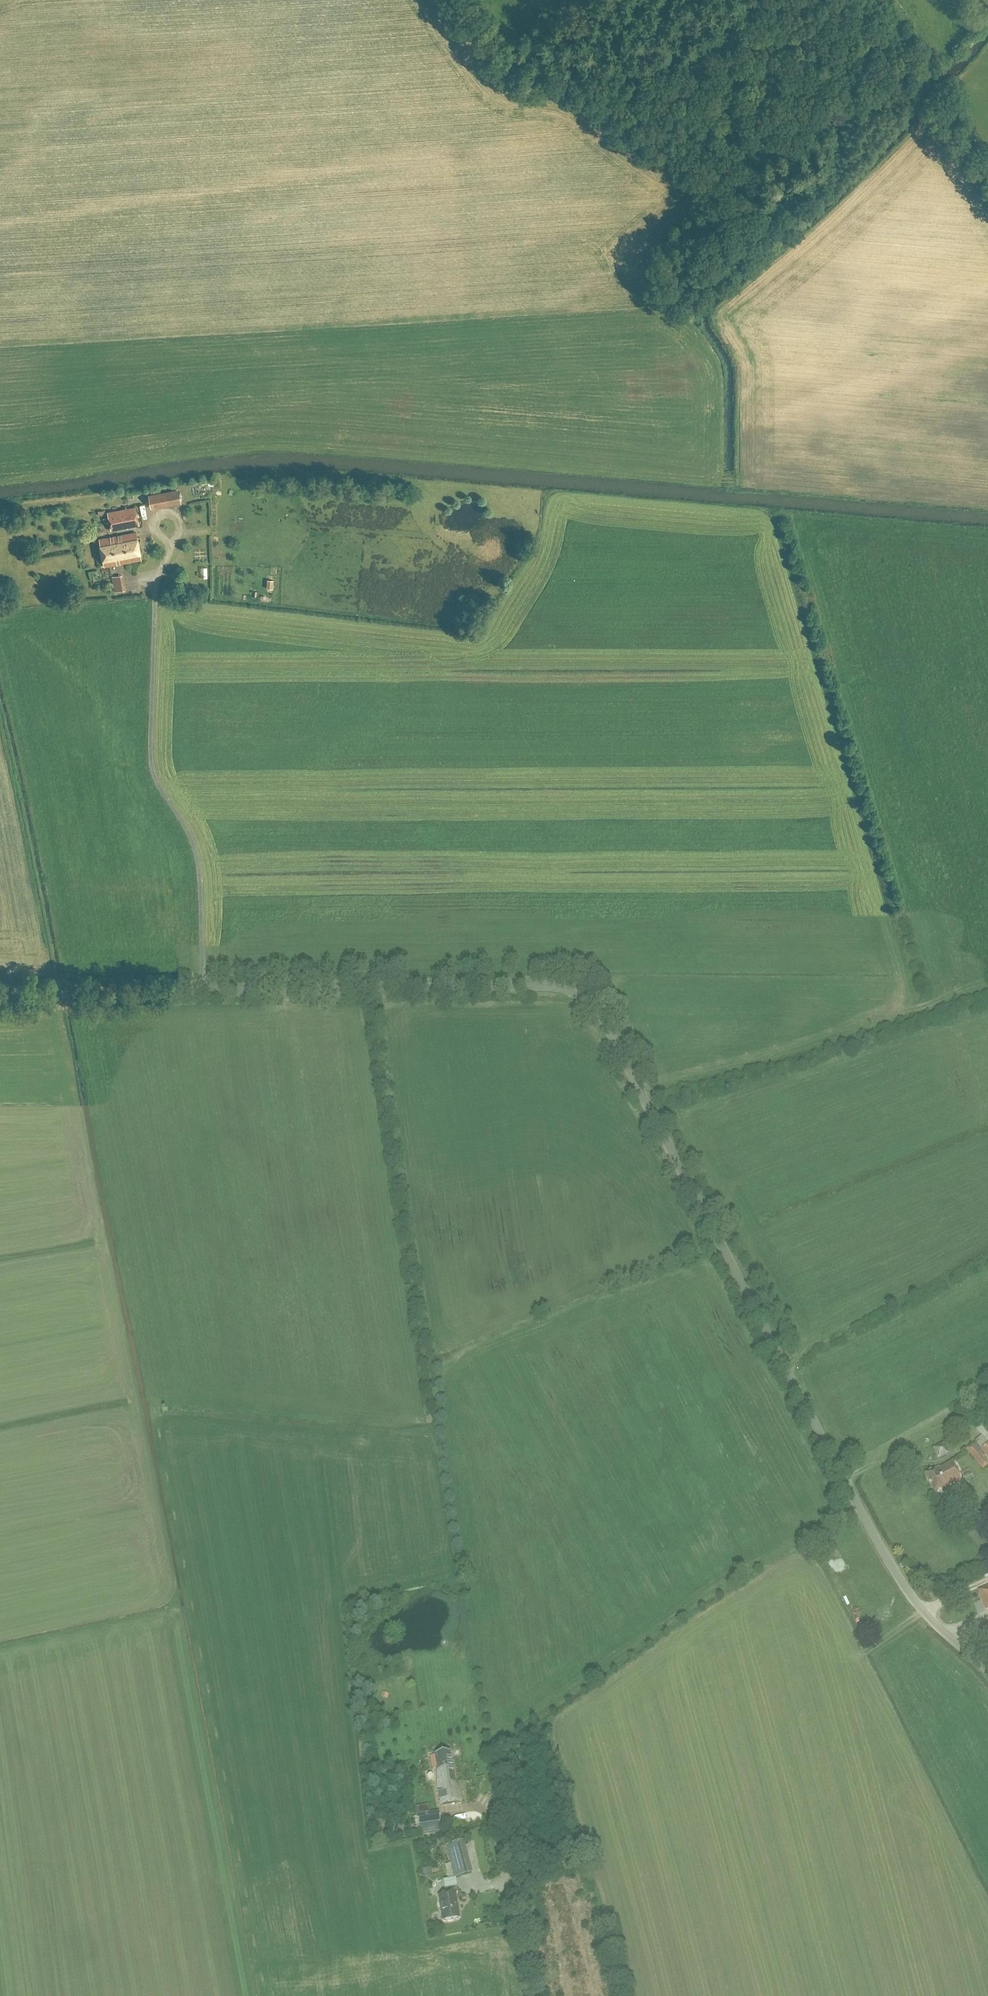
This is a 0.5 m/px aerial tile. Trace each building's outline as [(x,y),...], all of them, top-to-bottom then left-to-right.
[(145,497),(148,508),(177,502),(176,494),(167,496),(167,493),(145,497)] [(122,509),(126,527),(139,525),(136,507),(122,509)] [(126,527),(122,509),(108,512),(112,530),(126,527)] [(136,532),(118,536),(122,558),(122,559),(122,562),(142,559),(136,532)] [(122,558),(118,536),(100,539),(105,566),(122,562),(122,559),(122,558)] [(120,587),(119,573),(110,574),(110,588),(120,587)] [(987,1465),(987,1463),(972,1444),(966,1449),(983,1469),(987,1465)] [(934,1468),(924,1473),(935,1493),(961,1479),(952,1462),(935,1470),(934,1468)] [(978,1564),(983,1577),(987,1575),(987,1560),(978,1564)] [(978,1589),(986,1610),(987,1610),(987,1585),(978,1589)] [(435,1755),(430,1756),(432,1768),(437,1767),(441,1788),(437,1789),(441,1805),(462,1802),(460,1791),(456,1783),(450,1751),(435,1754),(435,1755)] [(428,1805),(416,1807),(418,1814),(430,1813),(428,1805)] [(430,1813),(418,1814),(419,1824),(441,1821),(439,1811),(430,1813)] [(464,1841),(447,1846),(455,1877),(472,1873),(464,1841)] [(430,1867),(421,1869),(423,1876),(432,1874),(430,1867)] [(446,1894),(438,1896),(443,1921),(460,1918),(459,1908),(458,1908),(457,1903),(458,1903),(456,1893),(459,1893),(457,1886),(445,1888),(446,1894)]
